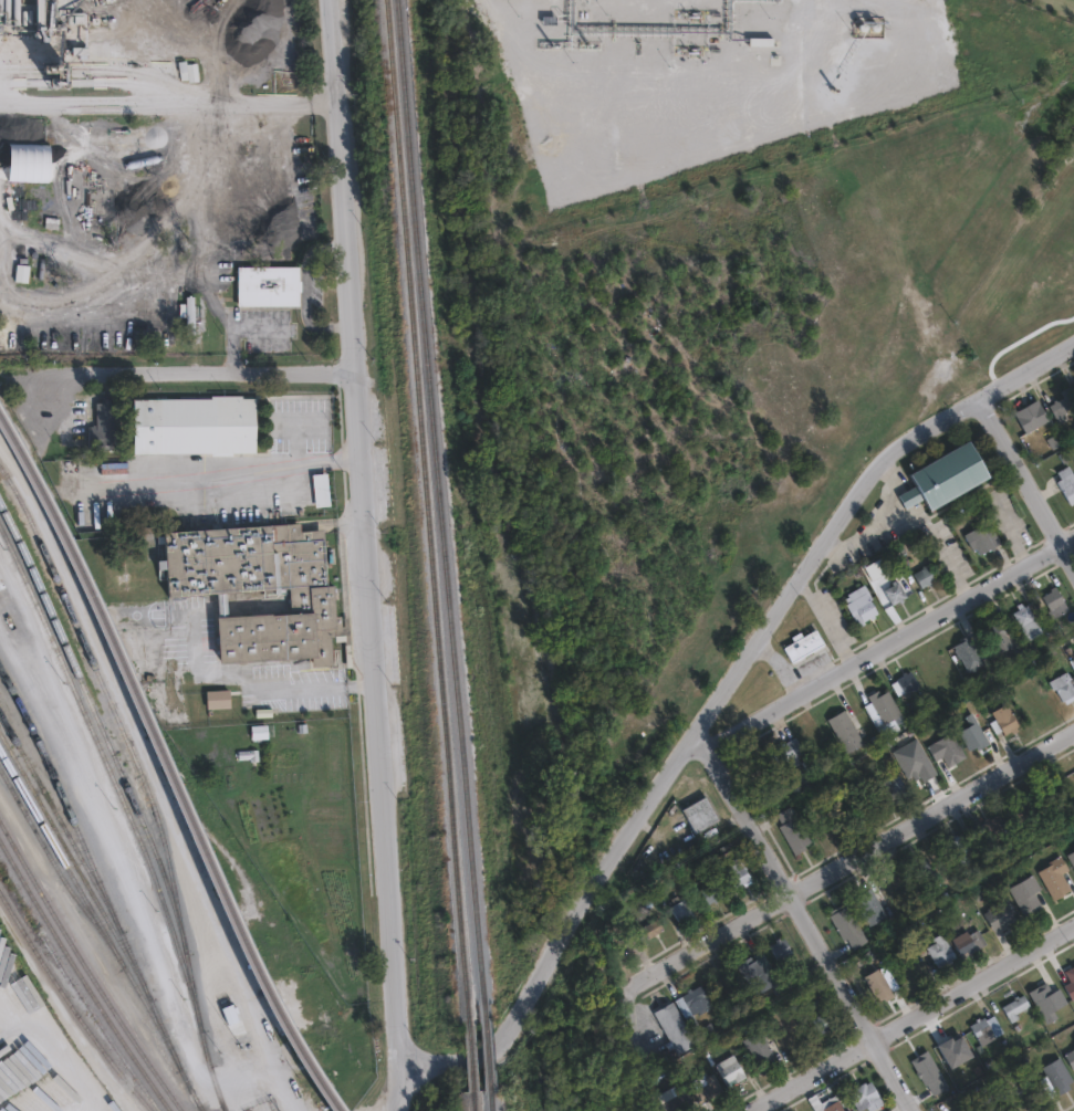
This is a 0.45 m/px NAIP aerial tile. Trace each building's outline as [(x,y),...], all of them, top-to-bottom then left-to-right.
[(39,31),(38,0),(46,0),(46,25),(60,25),(60,31),(39,31)] [(91,57),(66,56),(66,44),(91,44),(91,57)] [(201,82),(183,83),(176,52),(196,51),(201,82)] [(52,138),(50,179),(4,177),(6,136),(52,138)] [(299,261),(299,274),(302,274),(302,285),(300,285),(300,300),(238,301),(238,261),(299,261)] [(196,336),(187,336),(187,297),(196,297),(196,336)] [(1067,386),(1073,398),(1073,405),(1063,411),(1066,419),(1057,423),(1047,405),(1063,397),(1059,390),(1067,386)] [(110,396),(110,399),(117,398),(119,444),(108,444),(108,441),(96,442),(86,441),(86,421),(96,421),(95,400),(103,400),(103,396),(110,396)] [(1036,399),(1049,419),(1025,433),(1013,412),(1036,399)] [(258,454),(134,454),(133,401),(258,402),(258,454)] [(990,479),(931,514),(922,500),(906,511),(897,496),(914,486),(906,474),(967,439),(990,479)] [(1071,462),(1073,467),(1073,499),(1068,502),(1051,473),(1071,462)] [(329,502),(314,504),(313,502),(311,471),(325,469),(325,471),(329,502)] [(981,520),(984,526),(991,523),(1000,538),(978,551),(970,536),(967,537),(962,531),(981,520)] [(302,525),(302,532),(325,531),(327,585),(335,585),(337,627),(345,627),(345,618),(351,618),(352,644),(346,644),(346,638),(333,638),(334,665),(314,667),(313,656),(221,661),(218,618),(220,618),(219,594),(169,597),(168,569),(159,569),(158,562),(167,560),(166,533),(302,525)] [(938,579),(925,588),(916,575),(930,566),(938,579)] [(909,597),(895,605),(887,591),(901,583),(909,597)] [(1070,607),(1053,616),(1049,608),(1051,606),(1043,593),(1052,588),(1051,586),(1055,583),(1070,607)] [(879,614),(859,625),(848,605),(868,594),(879,614)] [(1041,622),(1026,631),(1014,609),(1029,600),(1041,622)] [(1011,635),(993,644),(984,628),(1002,618),(1011,635)] [(815,627),(825,643),(794,661),(784,644),(795,639),(792,635),(801,629),(803,633),(815,627)] [(980,653),(966,661),(957,647),(966,642),(964,640),(970,636),(980,653)] [(920,681),(907,689),(906,688),(900,691),(895,681),(900,678),(898,674),(913,667),(920,681)] [(1070,675),(1073,674),(1073,692),(1063,699),(1055,685),(1053,686),(1049,680),(1066,669),(1070,675)] [(879,688),(882,693),(889,689),(903,712),(885,723),(868,694),(879,688)] [(230,709),(206,710),(205,691),(229,690),(230,709)] [(1018,725),(1003,734),(1001,731),(995,734),(989,722),(995,719),(991,713),(1007,704),(1018,725)] [(863,745),(846,754),(827,720),(845,711),(863,745)] [(990,744),(977,751),(973,745),(967,748),(957,731),(969,724),(964,715),(972,712),(990,744)] [(267,737),(250,738),(250,724),(267,723),(267,737)] [(947,725),(964,757),(946,766),(941,756),(935,761),(924,741),(936,734),(935,731),(947,725)] [(804,747),(779,761),(771,746),(795,732),(804,747)] [(259,747),(259,759),(250,759),(250,757),(238,758),(237,748),(259,747)] [(897,772),(905,786),(894,793),(895,795),(880,804),(870,785),(885,776),(886,778),(897,772)] [(721,821),(697,835),(684,810),(707,796),(721,821)] [(1036,822),(1023,830),(1011,810),(1019,805),(1018,803),(1023,799),(1036,822)] [(813,845),(793,856),(775,825),(779,822),(775,816),(792,807),(813,845)] [(1004,834),(990,841),(981,826),(995,818),(1004,834)] [(970,860),(962,864),(950,843),(963,836),(971,850),(966,853),(970,860)] [(1065,853),(1073,871),(1073,848),(1065,853)] [(1072,888),(1055,898),(1037,866),(1061,852),(1068,867),(1063,870),(1072,888)] [(754,883),(747,888),(745,884),(739,889),(724,866),(738,858),(754,883)] [(937,876),(924,883),(914,866),(927,858),(937,876)] [(1043,903),(1026,912),(1010,883),(1034,872),(1042,885),(1034,890),(1043,903)] [(905,873),(887,874),(889,898),(906,897),(905,873)] [(723,897),(710,905),(700,891),(715,882),(723,897)] [(888,918),(870,929),(855,902),(873,891),(888,918)] [(1008,924),(995,930),(983,910),(1009,894),(1019,913),(1005,921),(1008,924)] [(697,915),(691,919),(689,916),(680,922),(671,906),(687,898),(697,915)] [(853,920),(838,927),(830,913),(844,904),(853,920)] [(658,919),(659,920),(666,930),(653,940),(645,927),(658,919)] [(979,926),(988,942),(979,947),(977,944),(971,946),(972,950),(969,952),(967,948),(961,952),(951,935),(959,931),(961,934),(964,933),(966,934),(979,926)] [(955,963),(948,966),(946,964),(940,967),(929,948),(938,943),(935,939),(943,934),(958,957),(952,961),(955,963)] [(794,953),(779,962),(771,947),(785,939),(794,953)] [(750,956),(753,963),(758,960),(773,987),(754,998),(736,964),(750,956)] [(1066,971),(1073,966),(1073,1003),(1065,987),(1073,983),(1066,971)] [(882,969),(898,998),(888,1004),(884,995),(878,998),(867,977),(882,969)] [(1025,991),(1046,979),(1052,989),(1056,986),(1065,1000),(1052,1008),(1056,1016),(1044,1023),(1025,991)] [(701,984),(711,1003),(684,1017),(674,998),(701,984)] [(1020,1018),(1013,1023),(1004,1007),(1024,995),(1031,1006),(1018,1015),(1020,1018)] [(695,1038),(676,1049),(651,1007),(670,996),(695,1038)] [(834,1021),(820,1031),(811,1016),(825,1007),(834,1021)] [(994,1016),(1004,1034),(983,1046),(971,1025),(977,1021),(977,1020),(981,1018),(982,1019),(986,1017),(987,1020),(994,1016)] [(774,1055),(768,1059),(767,1057),(763,1059),(761,1055),(752,1059),(739,1037),(757,1026),(774,1055)] [(1062,1055),(1070,1068),(1073,1066),(1073,1047),(1062,1055)] [(731,1050),(744,1073),(736,1079),(732,1073),(723,1078),(713,1061),(731,1050)] [(910,1059),(929,1096),(947,1086),(928,1050),(910,1059)] [(1072,1088),(1059,1096),(1042,1067),(1060,1057),(1073,1080),(1068,1083),(1072,1088)] [(719,1086),(696,1098),(690,1088),(705,1080),(701,1073),(710,1069),(719,1086)] [(870,1078),(883,1101),(868,1109),(865,1103),(857,1108),(846,1089),(864,1078),(865,1080),(870,1078)] [(1042,1103),(1030,1110),(1021,1110),(1012,1110),(1002,1094),(1023,1081),(1026,1089),(1031,1087),(1042,1103)] [(696,1107),(689,1110),(686,1110),(684,1107),(676,1110),(666,1110),(661,1103),(667,1100),(664,1096),(672,1091),(676,1096),(685,1090),(696,1107)] [(835,1094),(843,1110),(825,1110),(822,1105),(831,1100),(830,1098),(835,1094)]
